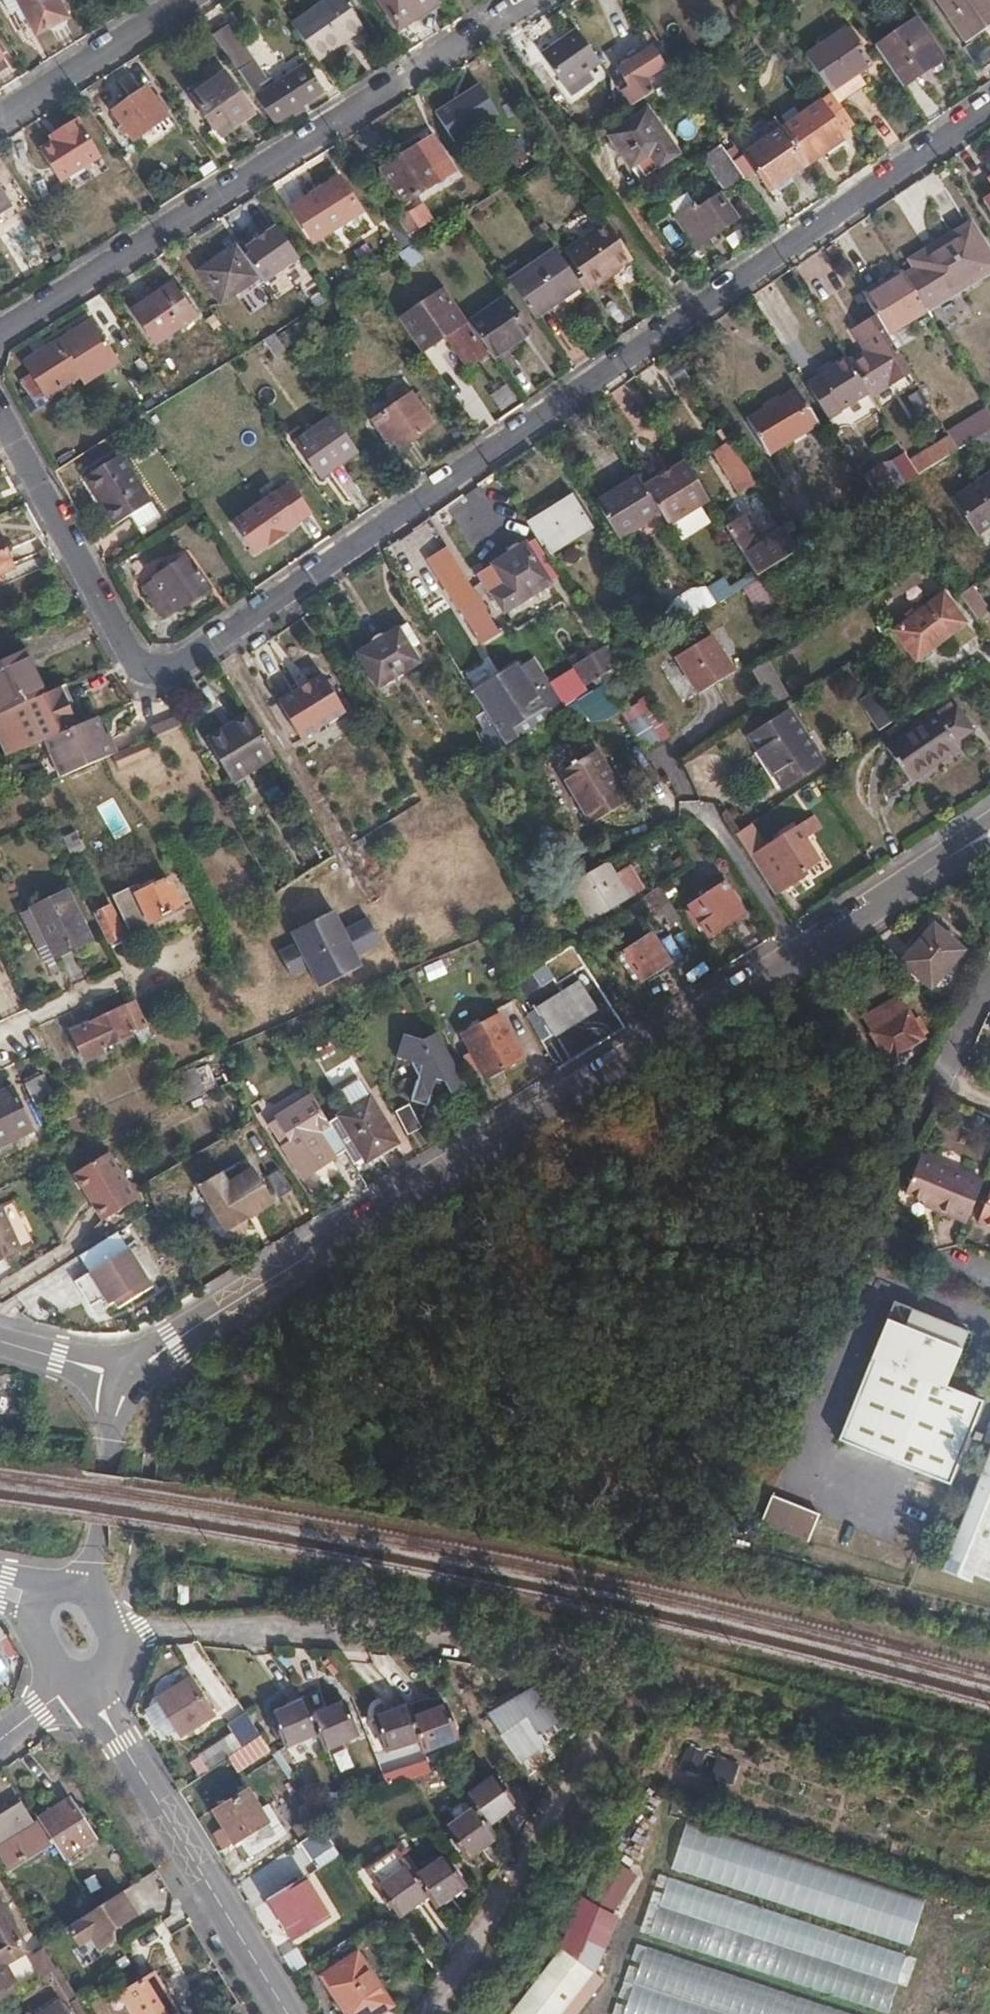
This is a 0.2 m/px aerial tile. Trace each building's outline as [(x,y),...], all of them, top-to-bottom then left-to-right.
[(67,17),(56,0),(17,0),(38,35),(67,17)] [(295,25),(320,62),(366,29),(347,0),(332,0),(295,25)] [(437,0),(381,0),(399,26),(437,0)] [(917,17),(876,46),(903,85),(943,56),(917,17)] [(989,37),(989,20),(969,34),(977,46),(989,37)] [(216,37),(275,122),(324,90),(308,65),(272,89),(230,27),(216,37)] [(593,81),(587,72),(598,65),(575,28),(535,53),(564,100),(593,81)] [(807,56),(832,92),(834,95),(841,105),(868,86),(860,73),(871,65),(846,29),(807,56)] [(977,46),(987,61),(989,59),(989,37),(977,46)] [(674,62),(661,42),(652,47),(666,67),(674,62)] [(626,92),(633,105),(655,91),(646,79),(666,67),(652,47),(619,68),(631,87),(626,92)] [(231,80),(198,103),(219,133),(234,123),(239,129),(256,118),(231,80)] [(480,83),(435,111),(454,141),(499,113),(480,83)] [(147,88),(116,111),(137,139),(168,117),(147,88)] [(834,95),(784,128),(809,164),(845,139),(841,131),(853,123),(841,105),(834,95)] [(612,136),(634,167),(654,153),(663,166),(681,153),(651,109),(612,136)] [(56,140),(42,150),(62,183),(104,158),(79,118),(52,135),(56,140)] [(809,164),(784,128),(746,153),(754,166),(772,190),(809,164)] [(434,136),(383,168),(402,198),(453,166),(434,136)] [(722,145),(742,174),(754,166),(746,153),(734,137),(722,145)] [(722,145),(704,156),(725,186),(742,174),(722,145)] [(315,240),(361,210),(340,177),(294,206),(315,240)] [(8,206),(0,192),(0,211),(8,206)] [(682,223),(699,246),(738,219),(721,195),(682,223)] [(410,211),(397,218),(411,238),(422,230),(410,211)] [(632,259),(606,222),(566,250),(591,286),(632,259)] [(276,225),(245,246),(268,279),(299,258),(276,225)] [(928,311),(989,271),(989,261),(969,227),(914,262),(920,272),(908,279),(926,309),(928,311)] [(415,244),(392,258),(403,273),(426,259),(415,244)] [(238,245),(200,270),(222,302),(260,277),(238,245)] [(560,254),(554,246),(509,278),(534,313),(580,283),(560,254)] [(591,286),(566,250),(560,254),(580,283),(585,291),(591,286)] [(878,317),(887,332),(926,309),(908,279),(905,275),(867,298),(878,317)] [(436,279),(393,308),(423,351),(447,334),(468,364),(488,352),(436,279)] [(196,318),(174,284),(135,309),(158,344),(196,318)] [(504,296),(469,321),(493,356),(529,332),(504,296)] [(872,396),(912,371),(887,332),(878,317),(854,332),(866,351),(850,361),(869,391),(872,396)] [(42,387),(50,397),(83,376),(60,342),(27,363),(42,387)] [(807,382),(830,418),(869,391),(850,361),(848,357),(833,366),(819,375),(807,382)] [(816,369),(819,375),(833,366),(829,361),(816,369)] [(37,405),(50,397),(42,387),(30,394),(37,405)] [(798,390),(750,421),(770,453),(818,422),(798,390)] [(413,393),(376,419),(386,436),(391,432),(402,447),(434,425),(413,393)] [(960,449),(989,430),(989,412),(988,409),(950,433),(960,449)] [(358,451),(334,416),(299,439),(322,475),(358,451)] [(912,460),(921,473),(931,467),(960,449),(950,433),(912,460)] [(744,494),(759,485),(732,441),(717,451),(744,494)] [(866,475),(881,499),(886,496),(921,473),(912,460),(906,449),(866,475)] [(124,455),(85,478),(96,495),(102,491),(122,522),(130,517),(144,539),(168,525),(124,455)] [(644,489),(658,513),(668,528),(711,500),(687,462),(644,489)] [(595,502),(617,539),(658,513),(644,489),(637,478),(595,502)] [(290,481),(232,520),(255,554),(313,515),(290,481)] [(954,504),(976,539),(989,530),(989,481),(954,504)] [(574,498),(529,524),(548,555),(592,528),(574,498)] [(728,528),(758,577),(761,575),(800,550),(787,530),(765,543),(748,516),(728,528)] [(15,568),(0,536),(0,575),(15,568)] [(526,545),(493,565),(505,586),(495,593),(505,611),(549,583),(526,545)] [(479,597),(449,549),(431,559),(461,608),(479,597)] [(187,558),(145,585),(166,617),(211,585),(200,569),(196,572),(187,558)] [(753,579),(740,589),(758,612),(771,603),(753,579)] [(681,622),(713,602),(699,581),(668,601),(681,622)] [(973,583),(958,591),(972,618),(987,610),(973,583)] [(943,596),(896,632),(916,659),(964,623),(943,596)] [(665,656),(695,696),(733,668),(703,628),(665,656)] [(398,629),(359,652),(379,685),(418,662),(398,629)] [(606,647),(615,663),(631,653),(622,637),(606,647)] [(581,683),(615,663),(606,647),(573,667),(581,683)] [(29,701),(35,698),(17,656),(0,664),(0,714),(29,701)] [(766,658),(748,667),(766,702),(783,694),(766,658)] [(504,732),(513,726),(547,706),(522,667),(507,677),(521,701),(495,716),(504,732)] [(345,711),(323,675),(280,701),(303,738),(345,711)] [(29,701),(46,741),(49,740),(77,728),(60,687),(35,698),(29,701)] [(646,695),(618,710),(639,749),(667,735),(646,695)] [(936,714),(886,747),(908,782),(958,748),(955,743),(971,732),(956,709),(940,719),(936,714)] [(788,712),(751,736),(783,785),(820,761),(788,712)] [(231,778),(275,754),(251,714),(208,738),(231,778)] [(165,721),(169,728),(182,722),(179,716),(165,721)] [(49,740),(65,773),(114,752),(100,718),(77,728),(49,740)] [(155,726),(158,733),(169,728),(165,721),(155,726)] [(149,737),(114,752),(120,764),(155,750),(149,737)] [(595,750),(562,770),(593,821),(627,801),(595,750)] [(750,856),(775,895),(806,875),(804,872),(819,862),(804,839),(811,834),(802,822),(750,856)] [(60,836),(67,854),(81,848),(74,830),(60,836)] [(605,861),(568,883),(590,920),(641,888),(627,866),(613,874),(605,861)] [(117,905),(131,933),(182,907),(168,880),(117,905)] [(724,881),(691,902),(710,933),(743,913),(724,881)] [(668,897),(660,884),(645,894),(653,906),(668,897)] [(66,891),(28,909),(51,957),(89,939),(66,891)] [(110,905),(93,914),(108,945),(124,938),(123,936),(125,934),(110,905)] [(51,957),(28,909),(20,913),(43,961),(51,957)] [(336,910),(291,932),(296,942),(308,966),(319,988),(363,966),(358,955),(345,929),(336,910)] [(367,918),(345,929),(358,955),(380,945),(367,918)] [(931,988),(966,947),(937,922),(901,963),(931,988)] [(650,933),(624,950),(642,978),(669,960),(650,933)] [(658,942),(670,960),(680,953),(669,935),(658,942)] [(308,966),(296,942),(278,951),(290,975),(308,966)] [(576,982),(525,1014),(539,1039),(592,1005),(576,982)] [(885,1061),(923,1039),(897,996),(860,1019),(885,1061)] [(122,1007),(70,1033),(84,1062),(103,1053),(101,1049),(135,1033),(122,1007)] [(496,1014),(459,1035),(482,1076),(519,1055),(496,1014)] [(463,1085),(435,1031),(420,1040),(403,1038),(400,1062),(414,1065),(416,1086),(416,1109),(431,1109),(431,1088),(430,1081),(442,1080),(444,1087),(449,1093),(463,1085)] [(352,1058),(324,1071),(331,1085),(358,1072),(352,1058)] [(40,1075),(23,1082),(37,1112),(54,1104),(40,1075)] [(350,1105),(337,1112),(364,1159),(395,1142),(359,1078),(340,1088),(350,1105)] [(0,1094),(0,1143),(29,1130),(11,1089),(0,1094)] [(396,1113),(407,1134),(421,1127),(410,1105),(396,1113)] [(333,1155),(312,1125),(304,1114),(294,1121),(298,1128),(292,1132),(295,1137),(281,1147),(303,1178),(333,1155)] [(321,1119),(312,1125),(333,1155),(342,1149),(321,1119)] [(110,1153),(75,1173),(102,1219),(137,1199),(110,1153)] [(966,1222),(982,1182),(919,1156),(905,1192),(924,1200),(934,1204),(931,1208),(966,1222)] [(241,1203),(266,1188),(252,1166),(228,1180),(220,1169),(197,1184),(224,1228),(228,1227),(237,1232),(244,1227),(245,1217),(249,1214),(241,1203)] [(976,1219),(989,1225),(989,1187),(976,1219)] [(273,1199),(266,1188),(241,1203),(249,1214),(273,1199)] [(934,1204),(924,1200),(922,1205),(931,1208),(934,1204)] [(17,1250),(0,1212),(0,1258),(17,1250)] [(101,1289),(108,1301),(147,1277),(117,1230),(78,1253),(89,1270),(82,1274),(91,1287),(98,1283),(101,1289)] [(101,1289),(98,1283),(91,1287),(94,1294),(101,1289)] [(839,1437),(950,1481),(982,1400),(945,1385),(964,1339),(959,1327),(894,1300),(839,1437)] [(940,1570),(969,1581),(971,1576),(989,1583),(989,1446),(940,1570)] [(803,1538),(813,1512),(768,1495),(758,1521),(803,1538)] [(215,1713),(192,1677),(159,1699),(181,1735),(215,1713)] [(284,1746),(317,1733),(309,1715),(303,1700),(269,1713),(284,1746)] [(309,1715),(317,1733),(323,1748),(357,1734),(343,1701),(309,1715)] [(419,1740),(412,1716),(408,1704),(374,1716),(386,1750),(419,1740)] [(444,1705),(412,1716),(419,1740),(423,1751),(456,1740),(444,1705)] [(260,1735),(246,1714),(234,1721),(240,1730),(201,1755),(211,1769),(227,1758),(260,1735)] [(549,1742),(530,1716),(504,1735),(522,1762),(549,1742)] [(270,1750),(260,1735),(227,1758),(236,1773),(270,1750)] [(704,1753),(686,1747),(680,1765),(698,1771),(704,1753)] [(738,1765),(706,1754),(700,1772),(732,1783),(738,1765)] [(192,1761),(201,1775),(211,1769),(201,1755),(192,1761)] [(493,1774),(467,1793),(478,1809),(486,1821),(513,1801),(493,1774)] [(478,1809),(467,1793),(457,1780),(429,1801),(449,1830),(478,1809)] [(278,1840),(246,1792),(215,1813),(245,1861),(278,1840)] [(95,1839),(71,1801),(41,1821),(65,1859),(95,1839)] [(21,1806),(0,1819),(0,1857),(7,1868),(46,1844),(21,1806)] [(686,1823),(671,1869),(909,1946),(924,1901),(686,1823)] [(310,1860),(334,1845),(322,1827),(298,1842),(310,1860)] [(442,1855),(413,1875),(427,1895),(434,1905),(464,1885),(442,1855)] [(587,1897),(615,1912),(636,1875),(608,1859),(587,1897)] [(427,1895),(413,1875),(405,1864),(378,1885),(399,1915),(427,1895)] [(330,1920),(303,1879),(270,1901),(296,1941),(330,1920)] [(668,1879),(659,1906),(897,1986),(906,1958),(668,1879)] [(95,1958),(150,1919),(128,1888),(73,1928),(95,1958)] [(582,1900),(559,1948),(591,1972),(598,1965),(620,1917),(582,1900)] [(7,1969),(4,1964),(27,1950),(0,1903),(0,1973),(7,1969)] [(659,1907),(649,1934),(887,2013),(897,1986),(659,1907)] [(47,1952),(41,1944),(28,1952),(25,1955),(39,1976),(55,1966),(47,1952)] [(55,1966),(71,1990),(78,1985),(53,1947),(47,1952),(55,1966)] [(725,2013),(847,2013),(648,1947),(635,1984),(725,2013)] [(591,1972),(559,1948),(508,2013),(559,2013),(591,1972)] [(358,1955),(324,1978),(347,2013),(385,2013),(393,2009),(358,1955)] [(0,1973),(0,1982),(10,1976),(7,1969),(0,1973)] [(154,1974),(121,1996),(134,2013),(179,2013),(154,1974)] [(635,1984),(625,2013),(725,2013),(635,1984)] [(60,2001),(41,2013),(68,2013),(60,2001)]
